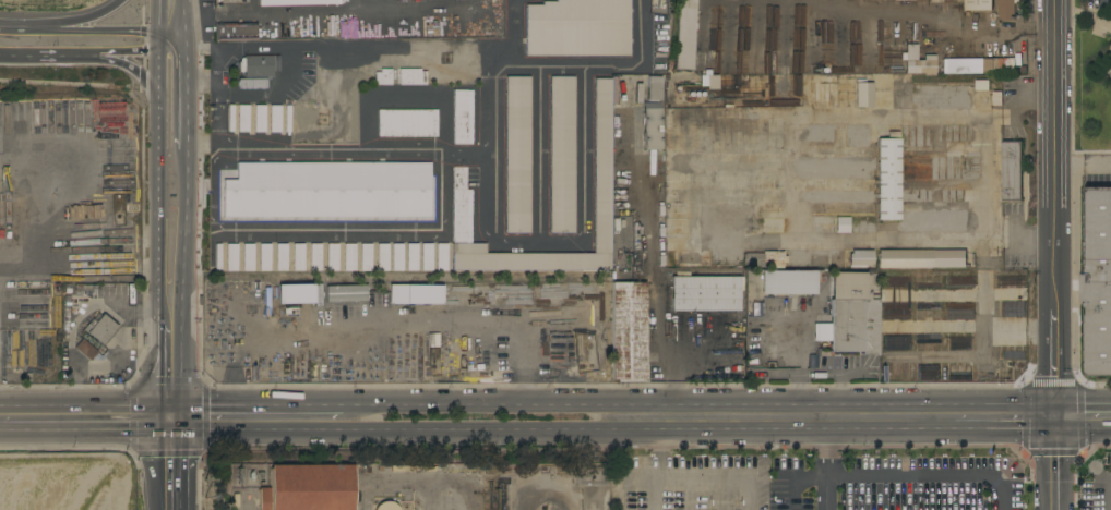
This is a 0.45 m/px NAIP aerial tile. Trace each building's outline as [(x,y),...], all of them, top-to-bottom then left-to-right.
[(557,2),(557,0),(630,0),(630,56),(526,56),(526,5),(543,5),(543,2),(557,2)] [(678,9),(678,0),(696,0),(695,9),(691,9),(678,9)] [(895,7),(895,0),(915,0),(916,10),(900,10),(900,7),(895,7)] [(965,17),(965,0),(992,0),(992,11),(994,11),(995,24),(984,24),(984,11),(975,11),(975,17),(965,17)] [(999,21),(999,0),(1020,0),(1020,3),(1015,3),(1015,21),(999,21)] [(258,23),(258,40),(215,41),(214,24),(258,23)] [(934,75),(935,57),(917,57),(917,44),(905,44),(905,74),(934,75)] [(994,59),(1004,59),(1004,58),(1010,58),(1010,61),(1013,61),(1013,52),(1018,52),(1018,71),(994,71),(994,59)] [(244,77),(244,72),(239,72),(239,63),(241,59),(244,58),(244,57),(273,56),(273,77),(244,77)] [(949,73),(943,73),(943,59),(985,59),(985,58),(991,58),(991,59),(993,59),(993,73),(949,73)] [(392,85),(381,85),(381,84),(375,84),(375,72),(381,72),(381,69),(392,69),(392,85)] [(399,85),(399,69),(421,69),(421,72),(427,72),(427,85),(399,85)] [(530,234),(505,234),(505,77),(530,76),(530,234)] [(659,103),(661,77),(648,76),(647,90),(628,89),(627,102),(643,102),(659,103)] [(575,233),(550,233),(550,77),(574,77),(575,233)] [(266,78),(267,88),(238,88),(238,80),(266,78)] [(611,270),(453,270),(453,244),(487,244),(487,254),(595,254),(595,78),(612,78),(611,270)] [(990,80),(990,92),(976,92),(976,81),(990,80)] [(859,106),(859,95),(856,95),(856,87),(870,87),(870,95),(873,95),(872,106),(859,106)] [(467,145),(453,144),(454,90),(467,90),(467,145)] [(644,109),(646,109),(646,102),(658,102),(658,108),(660,108),(661,149),(644,150),(644,109)] [(249,132),(238,132),(239,105),(249,105),(249,132)] [(280,133),(270,133),(271,105),(282,106),(280,133)] [(265,133),(254,133),(255,106),(266,106),(265,133)] [(438,110),(438,137),(379,137),(379,110),(438,110)] [(900,220),(879,220),(877,139),(888,139),(888,132),(899,132),(900,220)] [(1002,142),(1022,141),(1022,203),(1002,203),(1002,142)] [(980,188),(979,147),(963,147),(963,188),(980,188)] [(254,217),(243,217),(243,163),(254,163),(254,217)] [(272,217),(261,217),(261,163),(271,163),(272,217)] [(288,217),(277,217),(277,163),(288,163),(288,217)] [(306,218),(295,218),(295,163),(306,163),(306,218)] [(322,218),(312,218),(311,163),(322,163),(322,218)] [(339,217),(328,217),(328,163),(339,163),(339,217)] [(356,218),(345,218),(345,163),(356,163),(356,218)] [(371,217),(360,217),(360,163),(371,163),(371,217)] [(386,218),(375,218),(375,163),(386,163),(386,218)] [(402,218),(391,218),(391,163),(402,163),(402,218)] [(417,218),(405,218),(406,163),(417,163),(417,218)] [(432,217),(420,217),(420,163),(432,163),(432,217)] [(466,243),(453,243),(453,167),(467,167),(466,243)] [(613,202),(613,187),(630,187),(630,185),(636,185),(636,187),(637,187),(637,191),(637,202),(613,202)] [(1084,187),(1110,187),(1110,376),(1088,376),(1084,372),(1084,302),(1080,302),(1080,275),(1084,275),(1084,187)] [(876,190),(876,203),(867,203),(867,196),(863,196),(863,203),(846,203),(846,190),(876,190)] [(238,271),(227,271),(227,244),(238,244),(238,271)] [(254,270),(243,271),(243,244),(254,244),(254,270)] [(271,271),(260,271),(260,244),(271,244),(271,271)] [(288,271),(277,271),(277,244),(288,244),(288,271)] [(304,271),(294,271),(294,244),(304,244),(304,271)] [(322,271),(311,271),(311,244),(322,244),(322,271)] [(338,270),(327,270),(327,244),(338,244),(338,270)] [(356,271),(345,271),(345,244),(356,244),(356,271)] [(372,271),(361,271),(361,244),(372,244),(372,271)] [(389,271),(378,271),(378,244),(389,244),(389,271)] [(404,271),(393,271),(393,244),(404,244),(404,271)] [(418,271),(407,271),(407,244),(419,244),(418,271)] [(433,271),(422,271),(422,244),(433,244),(433,271)] [(449,271),(437,271),(437,244),(447,244),(449,271)] [(872,251),(849,250),(849,266),(872,266),(872,251)] [(933,250),(933,268),(877,268),(877,262),(873,262),(873,256),(877,256),(877,250),(933,250)] [(784,252),(784,256),(787,256),(787,263),(784,263),(784,268),(763,268),(763,266),(743,266),(743,254),(764,254),(764,252),(784,252)] [(710,254),(710,266),(674,267),(674,254),(710,254)] [(823,270),(823,282),(816,282),(816,294),(812,294),(812,298),(762,298),(762,316),(745,316),(745,270),(823,270)] [(671,312),(671,277),(676,277),(676,271),(690,271),(690,277),(743,277),(743,291),(739,291),(739,311),(671,312)] [(831,349),(828,349),(828,341),(829,341),(829,300),(832,300),(832,272),(870,272),(870,295),(879,295),(879,355),(862,355),(862,352),(855,352),(855,354),(846,354),(846,352),(841,352),(841,354),(838,354),(838,352),(831,352),(831,349)] [(646,365),(648,365),(648,382),(618,382),(618,380),(612,380),(612,282),(646,282),(646,365)] [(75,295),(75,284),(97,286),(96,296),(75,295)] [(313,284),(314,303),(278,304),(278,284),(313,284)] [(443,284),(443,304),(389,304),(389,284),(443,284)] [(367,286),(367,288),(368,288),(368,290),(367,290),(367,295),(368,295),(368,299),(367,299),(367,301),(326,302),(326,287),(367,286)] [(103,345),(83,329),(97,313),(101,316),(103,314),(118,327),(103,345)] [(60,377),(36,377),(36,337),(60,337),(60,377)] [(97,352),(91,361),(75,348),(82,339),(97,352)] [(25,376),(1,376),(1,356),(4,356),(4,354),(7,354),(7,356),(12,356),(12,355),(14,355),(14,356),(21,356),(21,355),(22,355),(25,355),(25,376)] [(351,465),(352,509),(258,509),(258,488),(270,488),(270,465),(351,465)] [(398,509),(399,509),(374,509),(375,507),(377,505),(379,503),(381,502),(383,501),(385,501),(387,501),(390,501),(392,502),(394,503),(396,505),(397,507),(398,509)]
